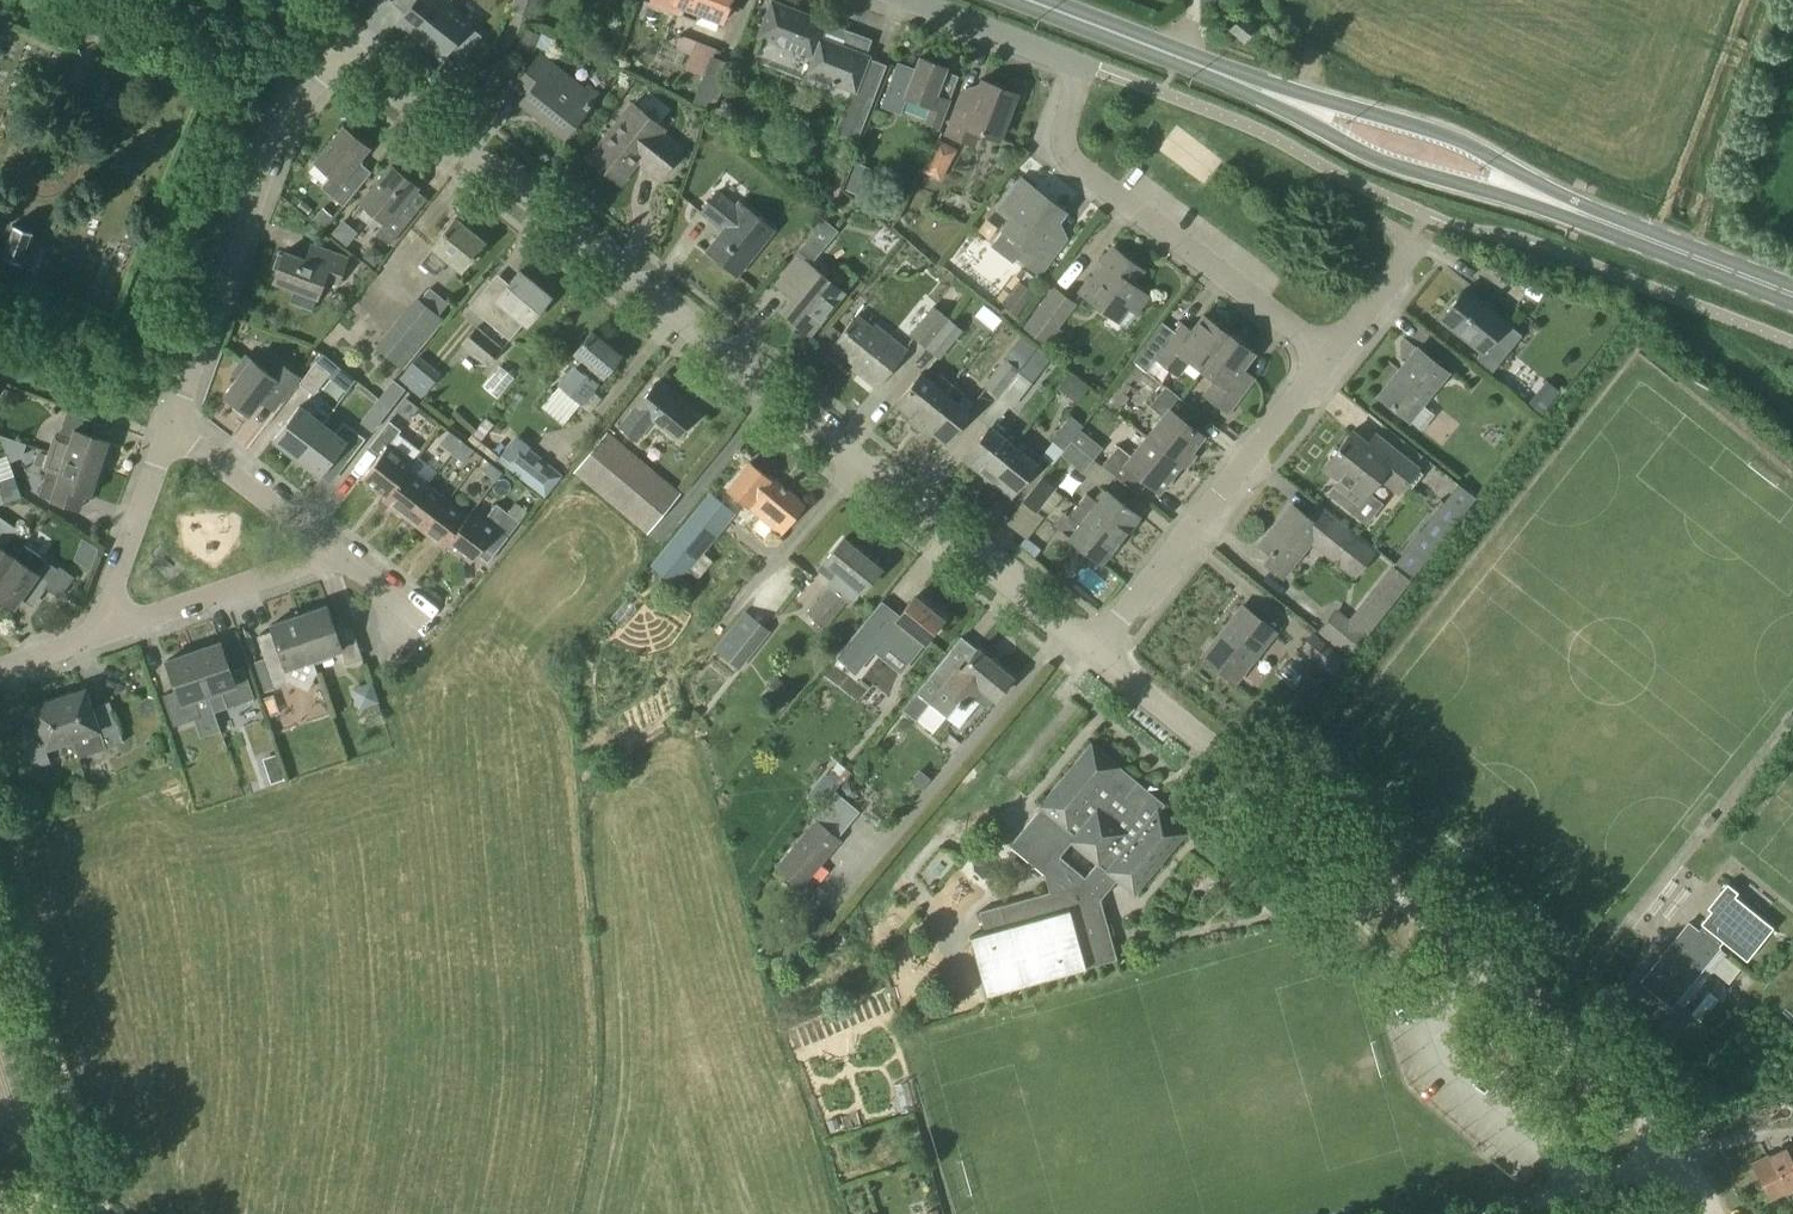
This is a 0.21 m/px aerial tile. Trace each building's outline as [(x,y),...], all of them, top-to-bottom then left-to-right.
[(391,2),(403,11),(393,24),(417,43),(449,2),(446,0),(393,0),(391,2)] [(540,0),(512,0),(509,9),(533,18),(540,0)] [(649,2),(697,21),(699,13),(723,22),(731,0),(650,0),(649,2)] [(449,2),(417,43),(441,62),(451,49),(463,59),(481,36),(469,26),(473,21),(449,2)] [(856,141),(885,65),(867,58),(868,57),(864,56),(868,46),(854,40),(855,40),(854,39),(855,36),(828,26),(829,25),(774,4),(760,40),(761,41),(754,60),(847,97),(833,132),(856,141)] [(1242,15),(1229,31),(1243,42),(1256,26),(1242,15)] [(526,30),(519,47),(534,53),(536,47),(547,52),(552,40),(526,30)] [(717,49),(681,35),(679,38),(677,37),(673,49),(689,55),(684,69),(705,77),(717,49)] [(584,91),(539,56),(517,84),(528,92),(520,103),(565,138),(598,96),(587,87),(584,91)] [(919,58),(914,70),(896,63),(879,106),(900,114),(906,97),(931,107),(925,122),(938,127),(948,101),(935,96),(946,68),(919,58)] [(998,139),(1016,95),(982,82),(979,90),(981,91),(976,104),(960,98),(946,134),(973,145),(979,132),(998,139)] [(658,177),(680,149),(658,132),(660,129),(630,106),(589,159),(619,183),(634,164),(631,162),(638,153),(648,161),(644,166),(658,177)] [(344,205),(363,181),(350,171),(368,149),(342,129),(314,164),(339,183),(330,195),(344,205)] [(939,180),(955,150),(937,140),(921,170),(939,180)] [(389,245),(410,219),(399,209),(416,188),(390,166),(360,203),(384,223),(375,233),(389,245)] [(1064,212),(1034,189),(1024,202),(1012,193),(1001,208),(1013,217),(1003,230),(1025,247),(1017,258),(1038,274),(1057,249),(1044,239),(1064,212)] [(735,206),(717,192),(700,213),(722,231),(706,251),(736,276),(772,230),(738,202),(735,206)] [(461,271),(484,242),(454,218),(430,247),(432,249),(420,264),(435,276),(448,261),(461,271)] [(812,261),(837,232),(823,220),(798,250),(812,261)] [(19,262),(30,232),(12,226),(1,256),(19,262)] [(348,258),(310,245),(305,260),(284,252),(282,256),(277,254),(272,268),(277,270),(273,282),(295,290),(290,301),(312,310),(323,279),(338,285),(348,258)] [(1134,313),(1147,296),(1133,285),(1143,272),(1113,250),(1081,294),(1119,322),(1129,309),(1134,313)] [(810,334),(843,293),(798,257),(780,280),(795,293),(781,311),(810,334)] [(526,325),(549,297),(519,272),(496,300),(499,302),(484,319),(509,340),(523,322),(526,325)] [(1016,317),(1033,293),(1018,282),(1000,305),(1016,317)] [(1049,347),(1061,331),(1058,329),(1076,303),(1052,286),(1022,328),(1049,347)] [(1481,353),(1506,322),(1465,289),(1440,320),(1481,353)] [(403,370),(444,320),(414,297),(374,347),(403,370)] [(1001,319),(983,303),(973,315),(991,330),(1001,319)] [(928,349),(951,322),(931,306),(909,334),(928,349)] [(872,328),(857,315),(832,345),(863,370),(859,375),(875,388),(907,350),(875,324),(872,328)] [(1204,371),(1228,337),(1203,318),(1185,341),(1167,328),(1150,352),(1155,356),(1154,357),(1177,374),(1188,359),(1204,371)] [(951,322),(928,349),(939,358),(962,330),(951,322)] [(487,367),(502,349),(475,327),(460,344),(487,367)] [(602,377),(619,356),(592,333),(574,354),(583,361),(577,369),(574,367),(560,385),(581,403),(596,384),(595,384),(601,376),(602,377)] [(1228,337),(1204,371),(1216,380),(1205,395),(1227,412),(1247,385),(1236,376),(1252,354),(1228,337)] [(1375,396),(1408,423),(1449,372),(1415,345),(1375,396)] [(267,373),(245,355),(231,373),(237,377),(223,396),(232,403),(231,408),(241,415),(246,413),(248,415),(265,393),(279,403),(298,377),(276,361),(267,373)] [(420,398),(440,374),(417,355),(397,379),(420,398)] [(1017,371),(1018,370),(1004,359),(983,386),(997,397),(1017,371)] [(313,394),(329,373),(316,362),(299,384),(313,394)] [(1160,383),(1133,362),(1104,400),(1118,410),(1127,398),(1120,393),(1132,377),(1138,381),(1139,380),(1154,391),(1160,383)] [(510,365),(494,388),(505,396),(521,374),(510,365)] [(1017,371),(997,397),(1011,408),(1031,382),(1017,371)] [(919,424),(952,384),(940,374),(933,383),(920,373),(895,405),(919,424)] [(392,380),(376,401),(388,410),(405,389),(392,380)] [(1545,380),(1527,402),(1541,413),(1559,391),(1545,380)] [(677,440),(695,419),(653,384),(618,426),(636,441),(654,420),(677,440)] [(952,384),(919,424),(945,444),(970,412),(957,401),(963,393),(952,384)] [(1147,436),(1179,465),(1202,436),(1190,426),(1199,414),(1165,386),(1149,406),(1162,417),(1147,436)] [(408,421),(417,408),(405,398),(395,412),(408,421)] [(296,458),(322,425),(298,406),(272,440),(296,458)] [(49,452),(100,470),(109,441),(89,435),(93,421),(66,412),(58,437),(54,436),(49,452)] [(1064,450),(1070,442),(1083,425),(1068,414),(1050,439),(1063,450),(1064,450)] [(407,469),(408,470),(414,463),(390,445),(400,431),(388,421),(369,447),(380,456),(362,479),(385,496),(385,497),(407,469)] [(322,425),(296,458),(319,476),(336,454),(347,462),(364,439),(343,423),(334,434),(322,425)] [(987,477),(1018,438),(1005,428),(1000,436),(989,427),(964,458),(987,477)] [(404,430),(396,439),(418,456),(426,447),(404,430)] [(449,431),(438,444),(451,454),(461,441),(449,431)] [(1371,447),(1352,431),(1322,468),(1336,479),(1331,485),(1332,487),(1327,494),(1351,514),(1362,499),(1379,478),(1398,494),(1418,469),(1379,437),(1371,447)] [(646,534),(680,494),(607,432),(573,472),(646,534)] [(1157,492),(1179,465),(1147,436),(1131,456),(1117,446),(1101,466),(1136,493),(1145,483),(1157,492)] [(1018,438),(987,477),(1011,496),(1041,457),(1031,449),(1032,449),(1018,438)] [(473,450),(461,441),(451,454),(463,463),(473,450)] [(513,443),(509,441),(499,453),(502,456),(497,462),(510,473),(511,471),(535,491),(537,489),(545,496),(561,477),(528,450),(528,451),(515,441),(513,443)] [(1064,450),(1063,450),(1059,454),(1083,472),(1093,459),(1070,442),(1064,450)] [(39,495),(56,501),(54,509),(84,519),(100,470),(49,452),(43,470),(47,471),(39,495)] [(494,481),(501,472),(489,463),(482,472),(494,481)] [(768,479),(750,463),(727,490),(780,533),(803,505),(770,477),(768,479)] [(426,484),(408,470),(407,469),(385,497),(385,496),(382,500),(401,515),(426,484)] [(1036,513),(1055,487),(1040,476),(1021,502),(1036,513)] [(21,497),(14,477),(0,482),(0,494),(3,503),(21,497)] [(422,531),(446,500),(426,484),(401,515),(422,531)] [(1412,578),(1475,499),(1456,484),(1393,563),(1412,578)] [(1077,505),(1120,539),(1138,517),(1106,491),(1097,502),(1086,494),(1077,505)] [(677,585),(735,515),(709,494),(652,563),(677,585)] [(468,516),(467,516),(446,500),(422,531),(445,549),(448,545),(447,544),(468,516)] [(447,544),(448,545),(470,562),(488,539),(498,548),(519,522),(496,504),(485,518),(472,509),(467,516),(468,516),(447,544)] [(1101,563),(1120,539),(1077,505),(1066,518),(1074,524),(1066,535),(1101,563)] [(1306,518),(1291,506),(1260,546),(1288,568),(1309,542),(1324,554),(1344,529),(1315,507),(1306,518)] [(15,558),(3,550),(17,529),(0,517),(0,579),(15,558)] [(861,591),(879,569),(842,539),(824,561),(837,572),(827,584),(828,585),(806,611),(825,628),(848,601),(849,602),(859,590),(861,591)] [(23,546),(15,558),(0,579),(0,599),(13,609),(33,580),(57,597),(72,576),(59,567),(57,569),(23,546)] [(942,620),(914,597),(896,619),(892,615),(894,612),(880,601),(858,629),(870,639),(869,640),(881,650),(891,638),(913,656),(942,620)] [(297,616),(312,660),(341,650),(346,664),(362,659),(351,628),(336,634),(326,606),(297,616)] [(1234,684),(1275,632),(1242,606),(1223,631),(1226,634),(1205,661),(1234,684)] [(1316,631),(1346,654),(1365,631),(1335,608),(1316,631)] [(739,670),(769,631),(743,611),(713,649),(739,670)] [(285,670),(312,660),(297,616),(270,626),(279,653),(253,662),(264,692),(290,682),(285,670)] [(1330,674),(1344,657),(1312,632),(1298,649),(1330,674)] [(191,653),(206,694),(221,689),(227,707),(254,698),(243,668),(230,672),(219,643),(191,653)] [(1012,678),(977,649),(963,666),(947,653),(901,709),(915,721),(929,704),(947,719),(960,703),(965,706),(972,697),(985,707),(992,698),(994,700),(1012,678)] [(193,699),(206,694),(191,653),(166,662),(176,691),(162,696),(173,726),(200,717),(193,699)] [(1326,680),(1318,674),(1311,683),(1318,689),(1326,680)] [(377,684),(363,687),(367,705),(381,702),(377,684)] [(54,700),(69,740),(71,740),(77,758),(122,742),(111,711),(94,717),(84,690),(54,700)] [(31,769),(49,763),(44,749),(69,740),(54,700),(30,709),(40,736),(21,742),(31,769)] [(985,996),(1116,960),(1100,900),(1116,881),(1133,895),(1185,832),(1158,810),(1162,805),(1118,768),(1119,766),(1091,743),(1039,806),(1040,807),(1008,845),(1044,874),(1049,893),(999,907),(978,912),(984,933),(969,938),(985,996)] [(167,766),(174,764),(171,751),(164,753),(167,766)] [(278,767),(266,771),(270,784),(282,779),(278,767)] [(821,807),(839,784),(824,772),(806,795),(821,807)] [(860,790),(856,781),(845,779),(839,788),(843,797),(853,798),(860,790)] [(800,888),(840,841),(814,819),(775,867),(800,888)] [(1746,961),(1772,928),(1733,897),(1737,892),(1726,883),(1723,888),(1724,889),(1718,897),(1721,899),(1700,924),(1703,926),(1698,932),(1688,923),(1640,982),(1671,1007),(1719,948),(1717,946),(1721,941),(1746,961)] [(1739,968),(1724,956),(1712,970),(1727,983),(1739,968)] [(1792,1166),(1792,1144),(1751,1164),(1760,1182),(1792,1166)] [(1760,1182),(1769,1200),(1792,1188),(1792,1166),(1760,1182)]
